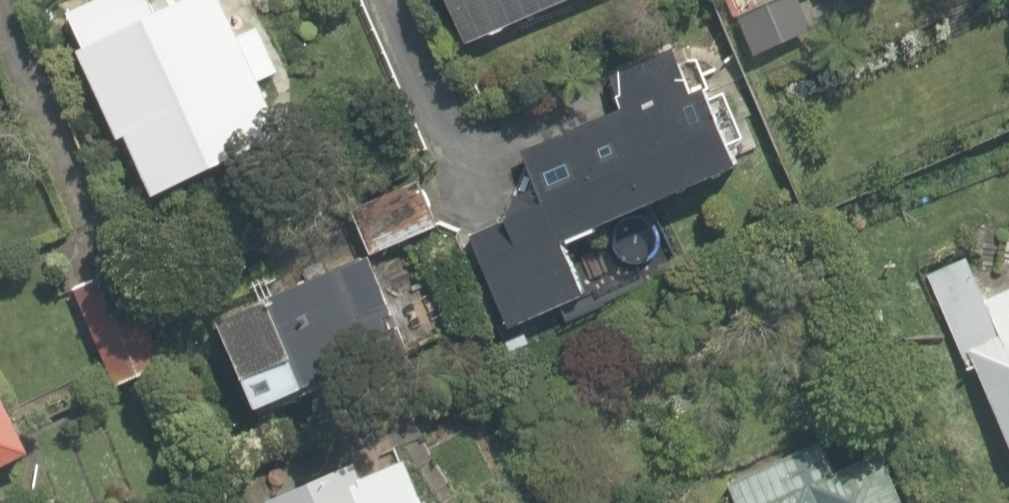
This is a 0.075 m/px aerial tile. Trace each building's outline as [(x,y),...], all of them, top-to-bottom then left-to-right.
[(160,0),(68,0),(62,3),(156,211),(299,147),(275,94),(293,86),(268,29),(250,37),(233,0),(173,0),(162,5),(160,0)] [(473,53),(624,0),(454,0),(473,53)] [(577,252),(740,186),(730,161),(766,147),(733,67),(534,147),(577,252)] [(553,208),(474,244),(517,338),(596,302),(553,208)] [(971,384),(984,379),(1008,437),(1008,222),(918,261),(971,384)] [(419,245),(370,265),(409,362),(458,342),(419,245)] [(342,262),(220,310),(266,427),(388,378),(342,262)] [(134,267),(75,291),(117,393),(176,369),(134,267)] [(51,471),(0,364),(0,495),(51,471)] [(735,502),(922,502),(891,420),(727,483),(735,502)] [(425,459),(318,502),(443,502),(425,459)]
